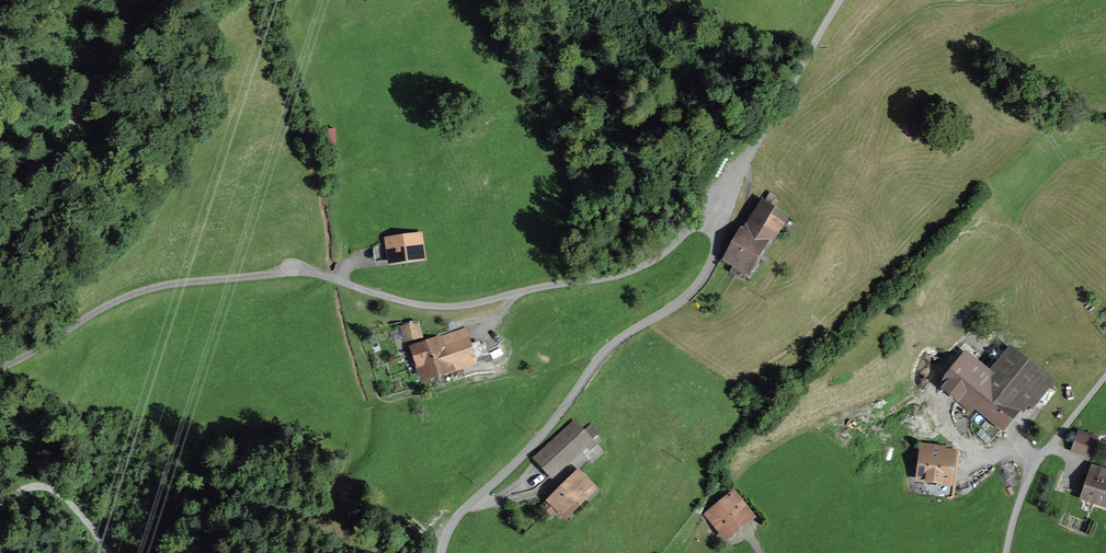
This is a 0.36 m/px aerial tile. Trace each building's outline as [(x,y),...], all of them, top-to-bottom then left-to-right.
[(747,269),(767,238),(771,241),(785,218),(763,204),(743,235),(742,234),(727,257),(747,269)] [(419,237),(389,241),(392,261),(421,257),(419,237)] [(405,328),(407,337),(418,335),(416,325),(405,328)] [(416,347),(426,376),(474,362),(467,341),(469,340),(466,330),(416,347)] [(1050,383),(1012,350),(992,373),(967,353),(943,383),(974,409),(977,404),(1002,426),(1027,396),(1035,402),(1050,383)] [(574,421),(533,457),(551,479),(601,435),(592,424),(584,431),(574,421)] [(1080,433),(1074,449),(1090,454),(1095,438),(1080,433)] [(923,447),(919,478),(928,480),(928,482),(930,485),(936,486),(939,483),(939,481),(950,482),(953,456),(932,453),(933,448),(923,447)] [(1094,470),(1084,495),(1105,503),(1105,500),(1105,474),(1094,470)] [(579,472),(551,499),(565,514),(593,487),(579,472)] [(731,498),(708,516),(724,536),(748,517),(732,497),(731,496),(730,497),(731,498)]
